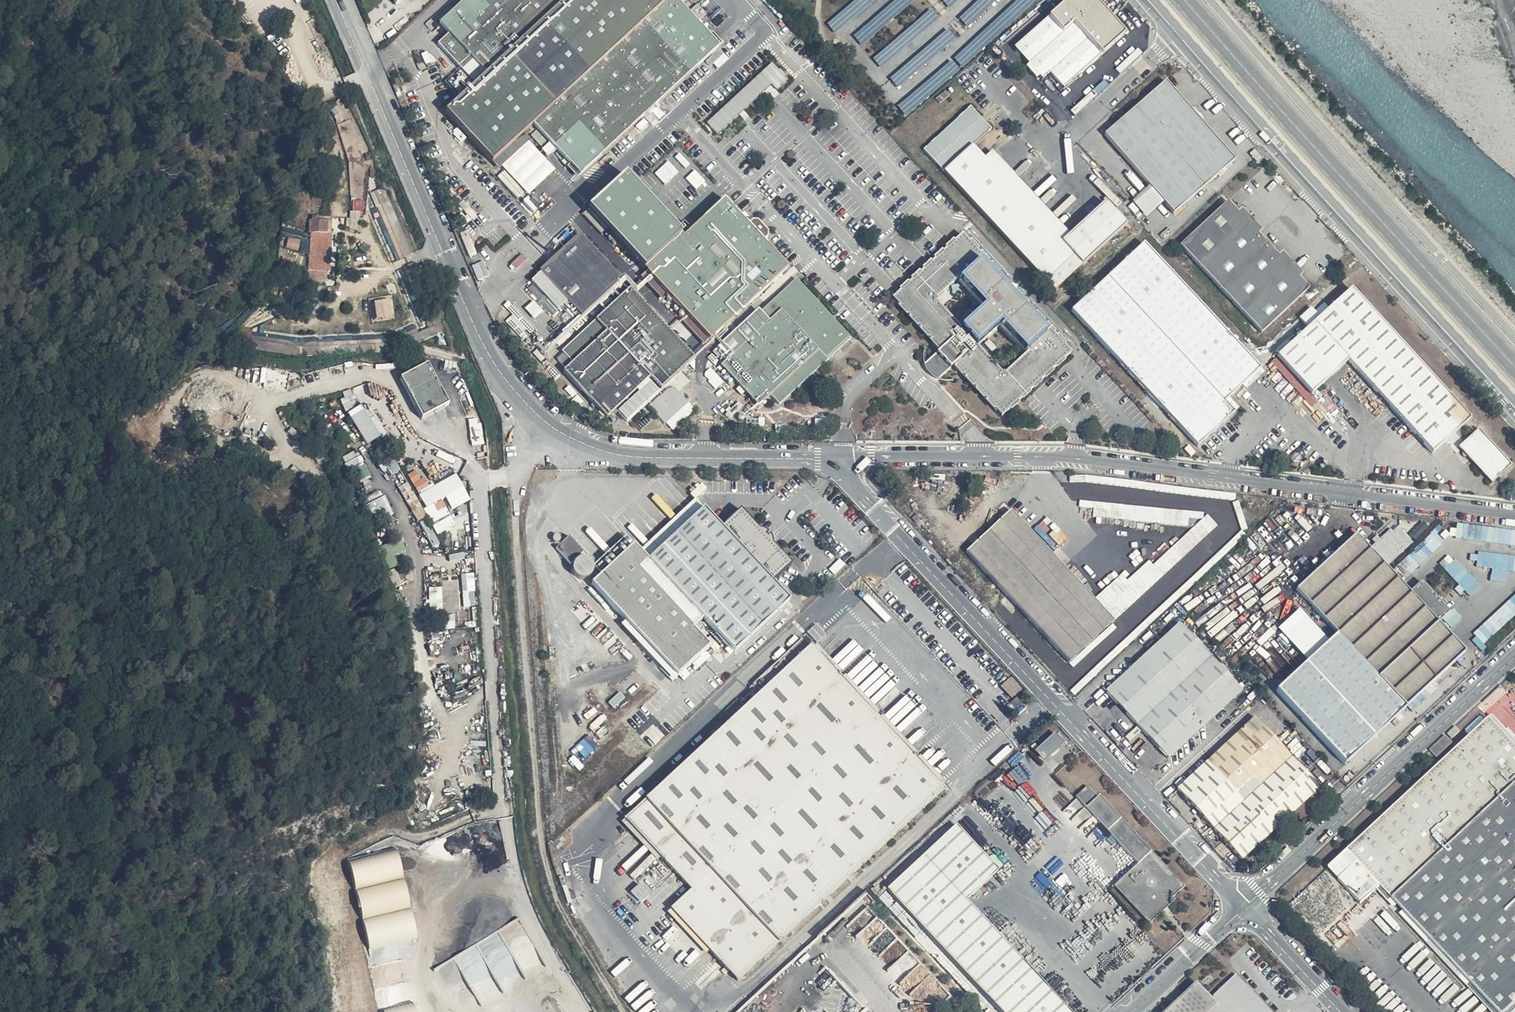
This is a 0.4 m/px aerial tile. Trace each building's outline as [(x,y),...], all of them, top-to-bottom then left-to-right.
[(400,9),(409,0),(392,0),(400,9)] [(562,0),(460,0),(436,22),(448,33),(436,43),(460,69),(444,82),(457,95),(562,0)] [(672,0),(562,0),(457,95),(444,107),(489,157),(499,166),(501,165),(672,0)] [(680,0),(672,0),(501,165),(504,170),(497,176),(517,199),(524,193),(528,196),(555,170),(540,153),(541,151),(547,157),(553,151),(575,176),(721,42),(712,31),(709,33),(680,0)] [(827,24),(836,34),(875,0),(854,0),(827,24)] [(853,36),(861,46),(915,0),(895,0),(853,36)] [(949,8),(957,0),(941,0),(949,8)] [(955,56),(964,66),(1035,0),(1016,0),(955,56)] [(959,16),(968,26),(995,0),(976,0),(959,16)] [(1096,0),(1067,0),(1014,48),(1023,57),(1025,57),(1036,69),(1036,70),(1044,79),(1053,71),(1068,87),(1126,34),(1096,0)] [(931,7),(871,58),(880,69),(940,18),(931,7)] [(947,27),(889,78),(898,88),(956,38),(947,27)] [(951,60),(897,107),(906,117),(960,70),(951,60)] [(772,62),(707,122),(716,134),(764,91),(772,98),(780,94),(777,89),(787,79),(772,62)] [(1235,158),(1166,79),(1128,113),(1105,134),(1148,186),(1130,204),(1140,220),(1164,200),(1175,212),(1235,158)] [(981,116),(972,105),(922,149),(1054,291),(1126,223),(1105,199),(1069,232),(992,149),(984,156),(973,144),(990,127),(981,116)] [(748,223),(722,195),(683,234),(681,232),(677,228),(634,181),(623,170),(586,204),(643,268),(708,336),(788,266),(763,240),(767,237),(767,231),(758,220),(751,220),(748,223)] [(679,204),(702,185),(693,174),(670,194),(679,204)] [(371,193),(380,218),(395,214),(390,200),(384,187),(371,193)] [(1238,210),(1228,199),(1179,245),(1261,331),(1308,287),(1298,277),(1302,273),(1282,252),(1279,255),(1259,233),(1264,229),(1242,206),(1238,210)] [(398,221),(395,214),(380,218),(397,260),(411,253),(398,221)] [(310,220),(310,215),(308,215),(307,268),(331,269),(332,221),(310,220)] [(621,278),(579,232),(539,268),(530,281),(558,309),(567,301),(581,315),(621,278)] [(981,253),(962,232),(946,246),(891,295),(939,348),(924,365),(928,373),(938,380),(954,367),(1002,417),(1071,350),(1047,323),(1044,326),(979,257),(981,253)] [(1239,345),(1146,242),(1072,308),(1198,445),(1234,413),(1224,400),(1260,368),(1239,345)] [(522,254),(510,265),(515,271),(528,259),(522,254)] [(407,266),(414,283),(420,278),(415,263),(407,266)] [(331,269),(307,268),(307,278),(331,279),(331,269)] [(850,337),(796,278),(761,310),(758,308),(721,342),(732,354),(721,364),(757,406),(770,396),(779,405),(850,337)] [(626,420),(633,412),(689,361),(694,356),(631,288),(626,293),(624,292),(561,350),(571,362),(563,371),(606,417),(615,408),(626,420)] [(1471,422),(1352,288),(1278,355),(1311,393),(1348,363),(1433,455),(1470,423),(1471,422)] [(392,296),(375,297),(377,318),(393,317),(392,296)] [(534,301),(527,307),(533,315),(541,308),(534,301)] [(434,335),(432,328),(380,343),(320,343),(320,351),(389,351),(434,335)] [(250,348),(252,349),(316,355),(316,346),(250,340),(250,348)] [(97,353),(88,352),(89,367),(97,366),(97,353)] [(426,362),(399,376),(420,418),(448,404),(426,362)] [(289,377),(272,372),(269,384),(286,389),(289,377)] [(672,430),(692,412),(695,409),(676,388),(669,387),(648,407),(672,430)] [(360,404),(345,413),(365,445),(379,436),(360,404)] [(1496,447),(1479,428),(1457,447),(1495,486),(1514,468),(1496,447)] [(418,468),(409,473),(427,506),(442,499),(445,498),(453,511),(471,501),(460,481),(456,473),(435,485),(434,483),(428,485),(424,477),(423,478),(418,468)] [(455,471),(434,483),(435,485),(456,473),(455,471)] [(385,496),(367,503),(374,519),(392,512),(385,496)] [(427,506),(424,508),(437,535),(455,526),(442,499),(427,506)] [(755,519),(740,503),(720,522),(702,505),(645,557),(631,543),(590,582),(675,673),(708,642),(691,624),(700,616),(732,650),(788,597),(770,579),(791,559),(770,536),(755,519)] [(1112,620),(1010,509),(966,552),(1067,662),(1112,620)] [(1370,546),(1387,565),(1414,542),(1397,523),(1370,546)] [(1473,526),(1471,539),(1514,543),(1514,530),(1473,526)] [(1401,564),(1411,574),(1445,539),(1434,529),(1401,564)] [(1295,589),(1337,632),(1276,688),(1344,764),(1466,652),(1437,621),(1450,610),(1422,581),(1409,593),(1355,534),(1295,589)] [(1493,567),(1491,579),(1505,581),(1507,569),(1514,570),(1514,555),(1479,551),(1477,565),(1493,567)] [(1453,553),(1442,562),(1468,595),(1479,587),(1453,553)] [(474,573),(462,573),(464,606),(476,605),(474,573)] [(430,586),(430,610),(442,610),(442,586),(430,586)] [(1471,636),(1481,647),(1514,615),(1514,594),(1471,636)] [(1243,690),(1182,622),(1107,690),(1169,757),(1243,690)] [(944,788),(803,637),(753,680),(760,688),(624,817),(690,889),(671,907),(738,979),(944,788)] [(1023,703),(1016,696),(1007,704),(1014,711),(1023,703)] [(1326,866),(1358,902),(1375,890),(1464,986),(1490,1011),(1513,1011),(1514,1010),(1514,739),(1493,716),(1326,866)] [(1319,785),(1252,718),(1177,788),(1243,858),(1319,785)] [(1034,751),(1043,762),(1064,744),(1054,733),(1034,751)] [(1451,743),(1444,736),(1430,749),(1437,756),(1451,743)] [(1141,863),(1116,886),(1150,922),(1187,887),(1090,785),(1078,796),(1141,863)] [(959,823),(886,889),(1001,1011),(1070,1011),(965,899),(1000,868),(959,823)] [(401,942),(418,938),(399,847),(350,857),(372,964),(404,958),(401,942)] [(432,966),(455,1011),(471,1011),(532,980),(526,969),(538,963),(536,959),(540,956),(521,920),(432,966)] [(1239,968),(1210,997),(1197,983),(1166,1011),(1277,1011),(1239,968)] [(866,1011),(840,981),(806,1011),(867,1011),(866,1011)] [(386,1011),(417,1011),(415,1002),(385,1008),(386,1011)]
